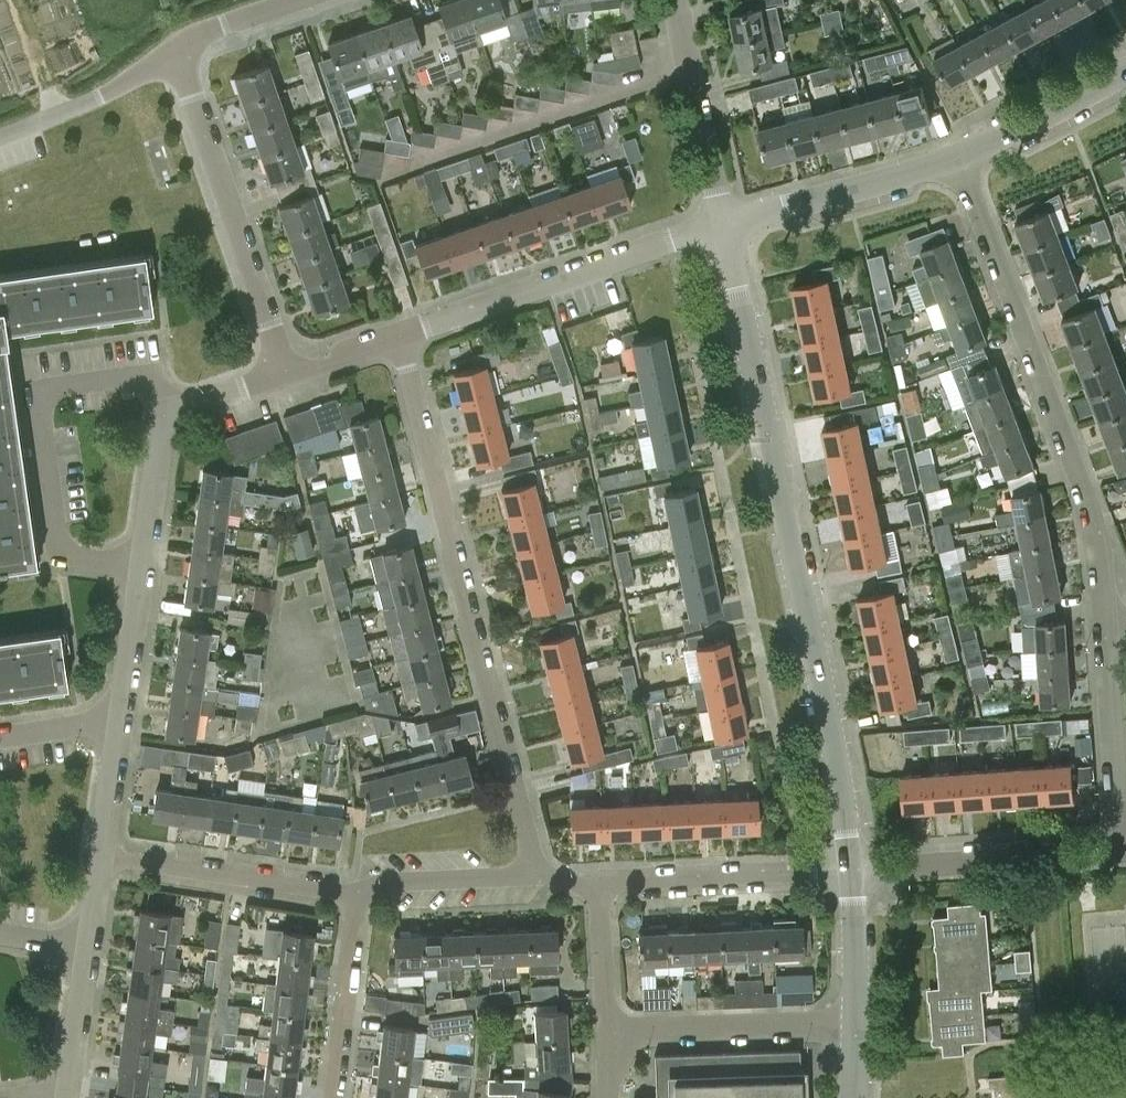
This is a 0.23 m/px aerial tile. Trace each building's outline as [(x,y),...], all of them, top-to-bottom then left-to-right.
[(449,82),(446,73),(461,68),(456,54),(483,45),(478,30),(467,0),(454,0),(439,5),(443,18),(428,23),(449,82)] [(478,30),(505,21),(512,42),(527,37),(527,36),(519,12),(504,17),(498,0),(467,0),(478,30)] [(532,2),(546,1),(548,14),(563,11),(562,0),(532,0),(532,2)] [(591,9),(620,6),(619,0),(590,0),(591,9)] [(777,5),(785,3),(784,0),(745,0),(748,11),(730,14),(736,42),(783,32),(777,5)] [(1028,8),(1043,35),(1066,22),(1054,0),(1042,0),(1028,8)] [(1066,22),(1089,10),(1084,0),(1054,0),(1066,22)] [(1089,10),(1107,0),(1084,0),(1089,10)] [(519,12),(527,36),(542,31),(536,14),(533,6),(518,11),(519,12)] [(1028,8),(1005,20),(1020,48),(1043,35),(1028,8)] [(821,13),(824,23),(842,19),(840,9),(821,13)] [(449,82),(428,23),(415,28),(410,15),(383,25),(395,59),(407,55),(412,71),(425,67),(432,87),(449,82)] [(842,19),(824,23),(826,34),(845,30),(842,19)] [(1005,20),(982,33),(996,60),(1020,48),(1005,20)] [(367,69),(371,81),(383,77),(390,79),(394,91),(404,88),(394,60),(395,59),(383,25),(354,34),(367,69)] [(596,53),(598,62),(638,54),(632,27),(608,32),(612,50),(596,53)] [(783,32),(736,42),(742,69),(760,65),(763,79),(791,72),(788,59),(773,62),(770,48),(786,45),(783,32)] [(982,33),(958,45),(973,73),(996,60),(982,33)] [(341,78),(367,69),(354,34),(329,43),(341,78)] [(973,73),(958,45),(954,37),(930,50),(949,86),(973,73)] [(904,47),(885,52),(888,66),(908,61),(904,47)] [(305,82),(318,78),(308,50),(295,54),(305,82)] [(868,71),(888,66),(885,52),(865,57),(868,71)] [(638,54),(598,62),(593,63),(592,67),(616,71),(640,67),(638,54)] [(830,67),(834,80),(854,75),(850,61),(830,67)] [(244,103),(277,92),(267,65),(234,76),(244,103)] [(614,84),(616,71),(592,67),(591,76),(593,80),(614,84)] [(830,67),(811,72),(814,86),(834,80),(830,67)] [(566,75),(564,88),(587,92),(589,81),(588,79),(566,75)] [(776,81),(780,95),(799,89),(796,76),(776,81)] [(305,82),(311,101),(324,96),(318,78),(305,82)] [(893,85),(895,93),(904,127),(932,120),(923,86),(921,87),(919,79),(893,85)] [(326,86),(335,111),(350,106),(341,81),(326,86)] [(780,95),(776,81),(749,88),(753,102),(780,95)] [(540,85),(538,97),(562,101),(564,88),(540,85)] [(244,103),(253,130),(286,119),(277,92),(244,103)] [(515,93),(512,106),(536,110),(538,97),(515,93)] [(895,93),(868,100),(877,134),(904,127),(895,93)] [(868,100),(841,107),(850,141),(877,134),(868,100)] [(783,108),(787,122),(796,156),(823,148),(814,114),(810,101),(783,108)] [(489,102),(487,115),(510,119),(512,106),(489,102)] [(841,107),(814,114),(823,148),(850,141),(841,107)] [(335,130),(329,111),(316,115),(322,134),(335,130)] [(463,111),(461,124),(484,128),(485,123),(487,115),(463,111)] [(594,118),(571,126),(575,139),(599,131),(594,118)] [(253,130),(262,157),(295,145),(286,119),(253,130)] [(437,120),(435,133),(459,137),(461,124),(437,120)] [(557,140),(573,134),(568,122),(553,128),(557,140)] [(768,163),(796,156),(787,122),(759,129),(768,163)] [(433,146),(435,133),(411,129),(410,138),(413,142),(433,146)] [(543,147),(538,133),(529,136),(534,150),(543,147)] [(513,154),(530,149),(526,137),(509,143),(513,154)] [(385,138),(383,151),(407,155),(409,143),(408,142),(385,138)] [(509,143),(493,148),(497,160),(513,154),(509,143)] [(274,183),(278,194),(314,182),(310,170),(304,172),(295,145),(262,157),(272,184),(274,183)] [(360,147),(357,161),(381,165),(383,151),(360,147)] [(455,175),(470,169),(476,186),(490,181),(480,153),(451,163),(455,175)] [(379,177),(381,165),(357,161),(352,163),(355,174),(379,177)] [(451,163),(422,173),(432,201),(445,197),(439,180),(455,175),(451,163)] [(586,175),(589,186),(600,216),(629,205),(622,184),(634,180),(629,164),(616,168),(615,165),(586,175)] [(279,207),(288,234),(321,223),(312,195),(318,193),(314,182),(278,194),(282,206),(279,207)] [(527,196),(531,206),(541,236),(570,226),(560,196),(556,186),(527,196)] [(589,186),(560,196),(570,226),(600,216),(589,186)] [(1026,249),(1059,237),(1049,211),(1064,205),(1060,193),(1040,204),(1044,213),(1017,223),(1026,249)] [(376,233),(389,229),(379,203),(367,207),(376,233)] [(531,206),(502,216),(512,246),(541,236),(531,206)] [(1117,233),(1125,230),(1125,215),(1124,209),(1110,214),(1117,233)] [(502,216),(473,227),(483,256),(512,246),(502,216)] [(1106,219),(1092,225),(1094,229),(1099,241),(1099,242),(1112,236),(1106,219)] [(288,234),(297,260),(330,249),(339,246),(334,231),(325,234),(321,223),(288,234)] [(921,279),(958,265),(944,226),(937,229),(913,237),(910,240),(908,245),(910,249),(914,251),(918,251),(921,250),(927,266),(918,270),(921,279)] [(473,227),(443,237),(454,267),(483,256),(473,227)] [(385,260),(398,255),(389,229),(376,233),(385,260)] [(1094,229),(1084,233),(1088,244),(1099,241),(1094,229)] [(1117,233),(1124,251),(1125,250),(1125,230),(1117,233)] [(424,277),(454,267),(443,237),(415,247),(412,239),(400,243),(406,259),(417,256),(424,277)] [(1026,249),(1036,275),(1069,263),(1059,237),(1026,249)] [(375,242),(365,246),(370,261),(381,257),(375,242)] [(297,260),(306,287),(339,275),(330,249),(297,260)] [(398,255),(385,260),(394,287),(407,282),(398,255)] [(59,318),(74,316),(74,321),(96,317),(96,313),(110,311),(111,315),(133,312),(132,308),(147,306),(147,310),(152,310),(144,259),(143,259),(143,260),(130,262),(130,264),(124,265),(124,263),(93,267),(93,269),(87,270),(87,268),(56,272),(57,274),(51,275),(51,273),(20,277),(20,279),(14,280),(14,278),(0,280),(0,342),(6,341),(5,330),(23,328),(22,323),(37,321),(38,326),(60,323),(59,318)] [(1055,297),(1059,307),(1079,299),(1076,290),(1078,289),(1069,263),(1036,275),(1045,301),(1055,297)] [(798,315),(834,307),(828,279),(840,276),(838,265),(814,270),(816,281),(792,286),(798,315)] [(927,305),(940,300),(968,290),(958,265),(921,279),(917,280),(927,305)] [(349,302),(339,275),(306,287),(316,314),(349,302)] [(874,284),(877,297),(893,293),(890,280),(874,284)] [(940,300),(949,325),(977,314),(968,290),(940,300)] [(1101,292),(1104,302),(1110,300),(1107,290),(1101,292)] [(1063,320),(1072,346),(1104,334),(1115,330),(1104,303),(1103,304),(1099,292),(1079,299),(1059,307),(1063,320)] [(877,297),(880,309),(896,305),(893,293),(877,297)] [(878,327),(872,305),(859,308),(864,330),(878,327)] [(798,315),(804,342),(840,334),(834,307),(798,315)] [(891,311),(881,314),(883,321),(893,318),(891,311)] [(947,355),(952,368),(989,353),(985,341),(987,340),(977,314),(949,325),(932,332),(936,343),(954,337),(959,351),(947,355)] [(864,330),(869,352),(883,349),(878,327),(864,330)] [(638,373),(668,366),(662,335),(641,340),(637,329),(620,335),(624,345),(631,343),(638,373)] [(906,344),(902,332),(887,336),(890,348),(906,344)] [(804,342),(810,370),(846,362),(840,334),(804,342)] [(1072,346),(1082,371),(1114,360),(1104,334),(1072,346)] [(890,348),(893,361),(909,357),(906,344),(890,348)] [(570,372),(562,348),(550,352),(558,376),(570,372)] [(5,568),(4,566),(38,561),(38,559),(30,561),(0,349),(0,568),(5,568)] [(462,405),(492,397),(485,366),(501,362),(497,349),(471,355),(474,369),(454,374),(462,405)] [(989,353),(952,368),(966,405),(1006,390),(997,365),(994,366),(989,353)] [(929,356),(917,361),(919,366),(918,366),(922,376),(948,366),(945,356),(931,361),(929,356)] [(602,377),(598,377),(599,381),(627,375),(626,371),(621,372),(618,360),(600,363),(602,377)] [(1082,371),(1092,397),(1123,385),(1114,360),(1082,371)] [(852,391),(846,362),(810,370),(816,398),(839,393),(842,406),(867,401),(864,388),(852,391)] [(644,404),(675,397),(668,366),(638,373),(641,388),(628,391),(631,405),(644,402),(644,404)] [(573,381),(570,372),(558,376),(561,385),(573,381)] [(1101,422),(1125,413),(1125,392),(1123,385),(1092,397),(1101,422)] [(966,405),(976,429),(1015,414),(1006,390),(966,405)] [(586,416),(598,414),(598,413),(595,396),(582,399),(586,416)] [(462,405),(469,435),(500,427),(492,397),(462,405)] [(675,397),(644,404),(648,419),(635,422),(638,436),(651,433),(651,434),(682,427),(675,397)] [(331,430),(346,425),(339,406),(337,398),(321,404),(331,430)] [(348,424),(355,450),(383,442),(377,417),(366,420),(361,400),(339,406),(346,425),(348,424)] [(321,404),(309,408),(318,434),(331,430),(321,404)] [(829,457),(864,450),(881,446),(878,430),(872,431),(870,420),(879,418),(876,404),(843,411),(846,424),(823,429),(829,457)] [(309,408),(296,412),(305,439),(318,434),(309,408)] [(616,409),(598,413),(598,414),(586,416),(590,432),(602,430),(601,424),(618,421),(616,409)] [(906,415),(909,427),(925,424),(924,421),(925,421),(922,411),(906,415)] [(296,412),(284,417),(293,443),(305,439),(296,412)] [(1111,448),(1125,442),(1125,413),(1101,422),(1111,448)] [(976,429),(985,455),(1025,440),(1015,414),(976,429)] [(272,450),(285,446),(275,420),(263,424),(272,450)] [(925,424),(909,427),(912,440),(928,437),(925,421),(924,421),(925,424)] [(259,455),(272,450),(263,424),(250,428),(259,455)] [(515,424),(500,427),(469,435),(477,465),(499,459),(502,472),(533,464),(529,451),(507,457),(504,442),(518,439),(515,424)] [(688,458),(682,427),(651,434),(658,464),(649,466),(652,479),(669,475),(667,463),(688,458)] [(246,459),(259,455),(250,428),(237,433),(246,459)] [(246,459),(237,433),(225,437),(234,464),(246,459)] [(1025,440),(985,455),(982,456),(986,467),(1001,461),(1006,475),(1034,465),(1025,440)] [(355,450),(362,476),(390,468),(383,442),(355,450)] [(1111,448),(1121,473),(1125,471),(1125,442),(1111,448)] [(899,471),(913,468),(907,445),(893,449),(899,471)] [(299,464),(315,460),(311,448),(296,452),(299,464)] [(829,457),(835,485),(870,477),(864,450),(829,457)] [(604,464),(603,456),(595,457),(597,466),(604,464)] [(299,464),(302,477),(318,473),(315,460),(299,464)] [(919,466),(922,479),(937,475),(937,473),(935,462),(919,466)] [(647,480),(644,467),(626,471),(629,484),(647,480)] [(362,476),(368,501),(397,494),(390,468),(362,476)] [(918,490),(913,468),(899,471),(904,494),(918,490)] [(198,495),(225,499),(243,502),(286,508),(282,495),(244,489),(246,475),(202,469),(198,495)] [(509,521),(540,514),(532,483),(538,482),(535,470),(504,477),(507,489),(502,491),(509,521)] [(937,475),(922,479),(925,492),(941,488),(937,473),(937,475)] [(835,485),(841,512),(876,505),(870,477),(835,485)] [(324,478),(311,481),(313,488),(326,485),(324,478)] [(1115,482),(1118,490),(1121,491),(1125,489),(1125,478),(1115,482)] [(670,526),(701,519),(694,489),(673,493),(670,481),(653,485),(655,497),(663,495),(670,526)] [(999,526),(1017,522),(1046,516),(1041,490),(1012,496),(1015,511),(997,514),(999,526)] [(300,504),(296,491),(282,495),(286,508),(300,504)] [(404,520),(397,494),(368,501),(375,528),(404,520)] [(198,495),(195,522),(225,526),(226,513),(241,515),(243,502),(225,499),(198,495)] [(312,516),(327,512),(324,500),(309,503),(312,516)] [(912,526),(927,522),(921,500),(907,503),(912,526)] [(965,500),(941,506),(943,510),(945,521),(969,515),(965,500)] [(304,517),(300,504),(286,508),(290,521),(304,517)] [(841,512),(846,540),(882,532),(876,505),(841,512)] [(603,528),(600,511),(588,513),(591,530),(603,528)] [(322,555),(348,549),(345,535),(334,537),(327,512),(312,516),(322,555)] [(509,521),(517,551),(547,543),(540,514),(509,521)] [(1017,522),(1022,548),(1052,543),(1046,516),(1017,522)] [(670,526),(676,556),(707,549),(701,519),(670,526)] [(195,522),(191,548),(221,552),(225,526),(195,522)] [(937,539),(953,535),(950,522),(934,526),(937,539)] [(591,530),(595,547),(607,545),(603,528),(591,530)] [(312,553),(306,529),(292,532),(298,557),(312,553)] [(893,530),(882,532),(846,540),(852,568),(875,563),(878,575),(902,570),(893,530)] [(937,539),(943,563),(960,560),(956,547),(955,547),(953,535),(937,539)] [(517,551),(524,581),(555,574),(547,543),(517,551)] [(1010,551),(1015,577),(1057,569),(1052,543),(1022,548),(1010,551)] [(258,558),(275,560),(276,548),(260,545),(258,558)] [(376,583),(388,580),(417,573),(410,547),(369,557),(376,583)] [(191,548),(187,575),(230,581),(234,554),(221,552),(191,548)] [(332,595),(348,591),(344,578),(341,565),(352,562),(348,549),(322,555),(332,595)] [(676,556),(682,586),(713,579),(707,549),(676,556)] [(630,567),(627,550),(615,552),(618,569),(630,567)] [(978,566),(976,557),(962,560),(963,569),(978,566)] [(275,560),(258,558),(256,571),(273,574),(275,560)] [(960,560),(943,563),(950,590),(966,587),(962,573),(963,573),(960,560)] [(618,569),(622,586),(634,584),(630,567),(618,569)] [(1015,577),(1023,614),(1056,609),(1054,597),(1062,595),(1057,569),(1015,577)] [(388,580),(394,606),(423,598),(417,573),(388,580)] [(563,604),(555,574),(524,581),(532,612),(554,606),(557,619),(574,615),(570,602),(563,604)] [(237,582),(230,581),(187,575),(183,600),(213,605),(215,592),(235,595),(237,582)] [(865,626),(900,619),(894,590),(906,588),(903,576),(879,581),(882,593),(859,598),(865,626)] [(682,586),(689,618),(682,619),(685,631),(701,627),(698,615),(720,610),(713,579),(682,586)] [(953,603),(958,622),(974,620),(969,599),(968,599),(966,587),(950,590),(953,603)] [(348,591),(332,595),(335,607),(351,603),(348,591)] [(387,621),(390,635),(430,624),(423,598),(394,606),(398,619),(387,621)] [(229,608),(227,621),(265,627),(267,614),(229,608)] [(1056,609),(1023,614),(1025,650),(1037,650),(1067,649),(1065,622),(1058,622),(1056,609)] [(935,617),(940,639),(954,636),(949,613),(935,617)] [(350,645),(365,641),(359,616),(344,619),(347,632),(346,632),(350,645)] [(865,626),(871,654),(906,646),(900,619),(865,626)] [(547,672),(578,664),(571,635),(578,633),(575,620),(559,625),(561,636),(539,642),(547,672)] [(974,620),(958,622),(963,641),(962,641),(965,654),(981,650),(981,652),(982,652),(978,637),(979,637),(974,620)] [(390,635),(397,660),(436,649),(430,624),(390,635)] [(176,654),(206,659),(207,648),(215,649),(218,633),(180,627),(176,654)] [(260,629),(258,642),(266,643),(268,630),(260,629)] [(11,693),(10,688),(25,686),(26,691),(48,687),(47,683),(62,681),(62,685),(67,685),(59,634),(58,635),(44,637),(45,639),(39,640),(38,638),(8,642),(8,644),(2,645),(2,643),(0,643),(0,694),(11,693)] [(688,680),(701,677),(732,671),(726,640),(704,644),(702,634),(686,638),(688,649),(682,651),(688,680)] [(954,636),(940,639),(946,662),(960,658),(954,636)] [(350,645),(353,657),(368,653),(365,641),(350,645)] [(871,654),(876,681),(912,673),(906,646),(871,654)] [(397,660),(403,686),(443,675),(436,649),(397,660)] [(1037,650),(1039,677),(1069,676),(1067,649),(1037,650)] [(972,679),(972,680),(987,676),(988,680),(989,680),(984,662),(985,662),(982,652),(981,652),(981,650),(965,654),(969,666),(972,679)] [(243,664),(260,667),(261,654),(245,652),(243,664)] [(176,654),(172,680),(215,687),(219,661),(206,659),(176,654)] [(243,664),(241,677),(258,680),(260,667),(243,664)] [(547,672),(555,702),(586,694),(578,664),(547,672)] [(635,681),(632,664),(620,667),(623,683),(635,681)] [(378,692),(372,666),(352,671),(355,684),(359,683),(362,696),(378,692)] [(676,667),(654,671),(657,685),(679,681),(676,667)] [(701,677),(708,708),(739,701),(732,671),(701,677)] [(918,702),(912,673),(876,681),(882,709),(905,704),(908,718),(932,712),(930,699),(918,702)] [(449,701),(443,675),(403,686),(406,697),(417,695),(420,708),(449,701)] [(987,676),(972,680),(976,696),(992,693),(989,680),(988,680),(987,676)] [(1071,702),(1069,676),(1039,677),(1041,704),(1071,702)] [(172,680),(168,706),(198,711),(211,713),(215,687),(172,680)] [(623,683),(627,700),(639,698),(635,681),(623,683)] [(378,692),(362,696),(365,708),(397,713),(390,689),(378,692)] [(555,702),(562,732),(593,724),(586,694),(555,702)] [(745,732),(739,701),(708,708),(714,739),(745,732)] [(662,719),(658,702),(646,705),(650,722),(662,719)] [(236,717),(252,719),(254,706),(237,704),(236,717)] [(194,737),(198,711),(168,706),(164,732),(194,737)] [(425,719),(430,736),(434,750),(444,788),(470,781),(462,754),(456,756),(451,736),(480,729),(474,707),(425,719)] [(367,712),(341,719),(343,736),(359,732),(360,737),(375,733),(370,713),(367,712)] [(370,713),(375,733),(376,736),(393,732),(388,716),(370,713)] [(250,733),(252,719),(236,717),(234,730),(250,733)] [(327,722),(325,737),(324,742),(326,742),(324,759),(334,760),(338,737),(343,736),(341,719),(327,722)] [(420,739),(430,736),(425,719),(415,721),(420,739)] [(650,722),(653,738),(665,736),(662,719),(650,722)] [(1062,719),(1039,720),(1040,735),(1063,733),(1062,719)] [(1017,736),(1040,735),(1039,720),(1016,722),(1017,736)] [(325,737),(327,722),(290,732),(296,753),(310,750),(308,741),(325,737)] [(1006,723),(983,724),(984,739),(1007,737),(1006,723)] [(601,754),(593,724),(562,732),(570,762),(580,760),(583,772),(570,776),(570,790),(592,784),(589,771),(632,759),(629,747),(601,754)] [(961,741),(984,739),(983,724),(960,726),(961,741)] [(950,727),(927,729),(928,743),(951,741),(950,727)] [(905,745),(928,743),(927,729),(904,730),(905,745)] [(285,756),(296,753),(290,732),(279,735),(285,756)] [(720,744),(722,757),(745,752),(742,740),(720,744)] [(140,744),(137,765),(159,768),(160,763),(186,767),(189,751),(140,744)] [(722,757),(720,744),(709,747),(711,759),(722,757)] [(237,752),(240,768),(254,764),(249,749),(237,752)] [(434,750),(408,757),(418,795),(444,788),(434,750)] [(228,771),(240,768),(237,752),(223,756),(228,771)] [(658,758),(661,770),(688,764),(685,752),(658,758)] [(214,770),(216,755),(202,753),(200,769),(214,770)] [(408,757),(383,763),(393,802),(418,795),(408,757)] [(661,770),(658,758),(652,759),(654,771),(661,770)] [(324,761),(321,782),(332,784),(335,763),(324,761)] [(365,809),(393,802),(383,763),(355,770),(365,809)] [(1042,766),(1045,802),(1074,799),(1071,764),(1042,766)] [(1042,766),(1014,768),(1017,804),(1045,802),(1042,766)] [(1014,768),(986,770),(989,806),(1017,804),(1014,768)] [(1091,769),(1077,770),(1078,783),(1092,782),(1091,769)] [(986,770),(958,772),(961,808),(989,806),(986,770)] [(958,772),(930,775),(933,810),(961,808),(958,772)] [(265,788),(266,778),(241,775),(240,786),(265,788)] [(904,813),(933,810),(930,775),(901,777),(904,813)] [(152,818),(179,822),(185,779),(174,777),(172,791),(157,788),(152,818)] [(197,780),(185,779),(179,822),(205,826),(210,796),(195,794),(197,780)] [(225,799),(210,796),(205,826),(232,830),(237,789),(227,788),(225,799)] [(724,790),(724,800),(726,834),(758,832),(756,788),(724,790)] [(264,793),(237,789),(232,830),(258,834),(264,793)] [(264,791),(264,793),(258,834),(283,837),(290,794),(264,791)] [(303,796),(290,794),(283,837),(310,841),(316,800),(316,797),(303,795),(303,796)] [(600,798),(601,808),(602,840),(633,838),(632,806),(617,807),(616,797),(600,798)] [(140,810),(142,800),(134,799),(132,809),(140,810)] [(571,841),(602,840),(601,808),(584,809),(583,799),(568,800),(571,841)] [(343,804),(316,800),(310,841),(337,846),(343,804)] [(724,800),(693,802),(695,835),(726,834),(724,800)] [(693,802),(663,804),(664,837),(695,835),(693,802)] [(663,804),(632,806),(633,838),(664,837),(663,804)] [(933,918),(935,942),(988,938),(986,913),(981,913),(980,902),(948,905),(949,916),(933,918)] [(135,936),(178,943),(180,943),(184,916),(139,910),(135,936)] [(204,946),(218,948),(221,921),(208,919),(204,946)] [(773,957),(800,955),(799,926),(788,926),(788,920),(772,921),(772,927),(773,957)] [(223,953),(233,954),(236,954),(239,925),(227,923),(223,953)] [(720,959),(746,958),(745,928),(735,929),(734,923),(719,924),(720,959)] [(719,924),(702,924),(702,931),(692,931),(693,961),(720,959),(719,924)] [(666,927),(650,927),(650,933),(638,934),(640,964),(641,964),(641,975),(654,974),(653,963),(667,962),(666,933),(666,927)] [(772,927),(745,928),(746,958),(747,958),(748,972),(759,971),(758,957),(773,957),(772,927)] [(527,929),(529,973),(556,972),(555,959),(554,928),(527,929)] [(527,929),(500,931),(502,976),(516,975),(515,961),(528,961),(528,973),(529,973),(527,929)] [(278,959),(309,962),(312,934),(281,930),(278,959)] [(500,931),(475,932),(476,963),(489,962),(490,977),(502,976),(500,931)] [(692,931),(666,933),(667,962),(683,961),(684,970),(693,969),(693,961),(692,931)] [(475,932),(447,933),(449,978),(462,978),(461,963),(476,963),(475,932)] [(447,933),(421,934),(422,965),(436,965),(437,979),(449,978),(447,933)] [(421,934),(393,935),(395,963),(395,974),(395,975),(422,973),(422,965),(421,934)] [(135,936),(132,963),(179,970),(181,955),(176,954),(178,943),(135,936)] [(988,938),(935,942),(938,967),(990,963),(988,938)] [(1015,950),(1016,960),(1031,959),(1030,949),(1015,950)] [(233,954),(223,953),(220,979),(230,980),(233,954)] [(206,959),(204,974),(214,975),(216,960),(206,959)] [(278,959),(274,985),(305,989),(309,962),(278,959)] [(1031,959),(1016,960),(1017,970),(1032,969),(1031,959)] [(132,963),(128,990),(158,994),(160,978),(178,980),(179,970),(132,963)] [(938,967),(940,992),(982,989),(982,990),(993,989),(990,963),(938,967)] [(811,972),(775,974),(776,991),(776,1004),(804,1003),(804,997),(811,996),(811,972)] [(214,975),(204,974),(203,989),(212,991),(214,975)] [(682,995),(681,995),(682,1008),(696,1007),(695,995),(695,977),(681,978),(682,995)] [(762,978),(748,979),(749,1005),(763,1005),(762,991),(762,978)] [(220,979),(217,1006),(227,1007),(230,980),(220,979)] [(503,991),(504,1003),(520,1001),(518,989),(517,989),(517,979),(503,980),(503,991)] [(748,979),(734,979),(734,992),(735,1006),(749,1005),(748,979)] [(556,983),(529,985),(530,998),(557,996),(556,983)] [(261,1011),(272,1013),(302,1016),(305,989),(274,985),(265,984),(261,1011)] [(642,995),(642,1010),(669,1009),(668,984),(657,985),(657,994),(642,995)] [(982,989),(940,992),(929,993),(931,1020),(984,1015),(982,990),(982,989)] [(128,990),(125,1015),(173,1022),(174,1009),(156,1006),(158,994),(128,990)] [(503,991),(477,994),(478,1006),(504,1003),(503,991)] [(776,991),(762,991),(763,1005),(776,1004),(776,991)] [(734,992),(722,992),(722,994),(723,1006),(735,1006),(734,992)] [(477,994),(450,998),(452,1010),(478,1006),(477,994)] [(722,994),(695,995),(696,1007),(723,1006),(722,994)] [(385,997),(383,1011),(409,1014),(423,1012),(423,1001),(385,997)] [(437,1012),(452,1010),(450,998),(435,1000),(437,1012)] [(1019,1001),(1020,1012),(1036,1010),(1035,1000),(1019,1001)] [(240,1009),(227,1007),(217,1006),(214,1033),(224,1034),(237,1035),(240,1009)] [(482,1023),(501,1021),(499,1009),(484,1011),(482,1023)] [(198,1026),(208,1027),(210,1012),(200,1010),(198,1026)] [(1036,1010),(1020,1012),(1021,1021),(1037,1019),(1036,1010)] [(535,1041),(565,1039),(563,1011),(533,1013),(535,1041)] [(272,1013),(269,1039),(298,1042),(302,1016),(272,1013)] [(426,1031),(432,1036),(474,1030),(471,1013),(427,1019),(426,1031)] [(125,1015),(121,1042),(151,1046),(153,1033),(171,1035),(173,1022),(125,1015)] [(986,1040),(984,1015),(931,1020),(934,1045),(942,1044),(943,1055),(964,1053),(964,1042),(986,1040)] [(190,1025),(188,1038),(190,1038),(206,1040),(207,1027),(190,1025)] [(378,1052),(409,1056),(412,1028),(381,1025),(378,1052)] [(223,1046),(224,1034),(214,1033),(213,1045),(223,1046)] [(267,1050),(265,1065),(294,1068),(298,1042),(269,1039),(256,1037),(255,1048),(267,1050)] [(523,1066),(522,1079),(550,1079),(551,1067),(567,1066),(565,1039),(535,1041),(537,1066),(523,1066)] [(119,1070),(117,1082),(162,1089),(166,1061),(149,1059),(151,1046),(121,1042),(117,1070),(119,1070)] [(808,1094),(807,1067),(800,1068),(799,1050),(655,1055),(656,1097),(808,1097),(808,1094)] [(1007,1053),(1008,1065),(1025,1064),(1024,1051),(1007,1053)] [(378,1052),(375,1079),(405,1083),(409,1056),(378,1052)] [(490,1062),(478,1061),(476,1076),(488,1077),(490,1062)] [(245,1097),(291,1097),(294,1068),(265,1065),(264,1077),(248,1075),(245,1097)] [(1047,1097),(1045,1071),(988,1076),(989,1087),(1006,1085),(1007,1094),(995,1095),(995,1097),(1029,1097),(1047,1097)] [(460,1072),(458,1089),(469,1090),(471,1074),(460,1072)] [(372,1097),(404,1097),(405,1083),(375,1079),(372,1097)] [(565,1093),(548,1091),(550,1079),(522,1079),(522,1090),(521,1097),(565,1097),(565,1093)] [(113,1097),(161,1097),(162,1089),(117,1082),(115,1094),(113,1094),(113,1097)] [(207,1083),(205,1094),(218,1096),(218,1089),(213,1084),(207,1083)] [(458,1089),(457,1097),(468,1097),(469,1090),(458,1089)]
